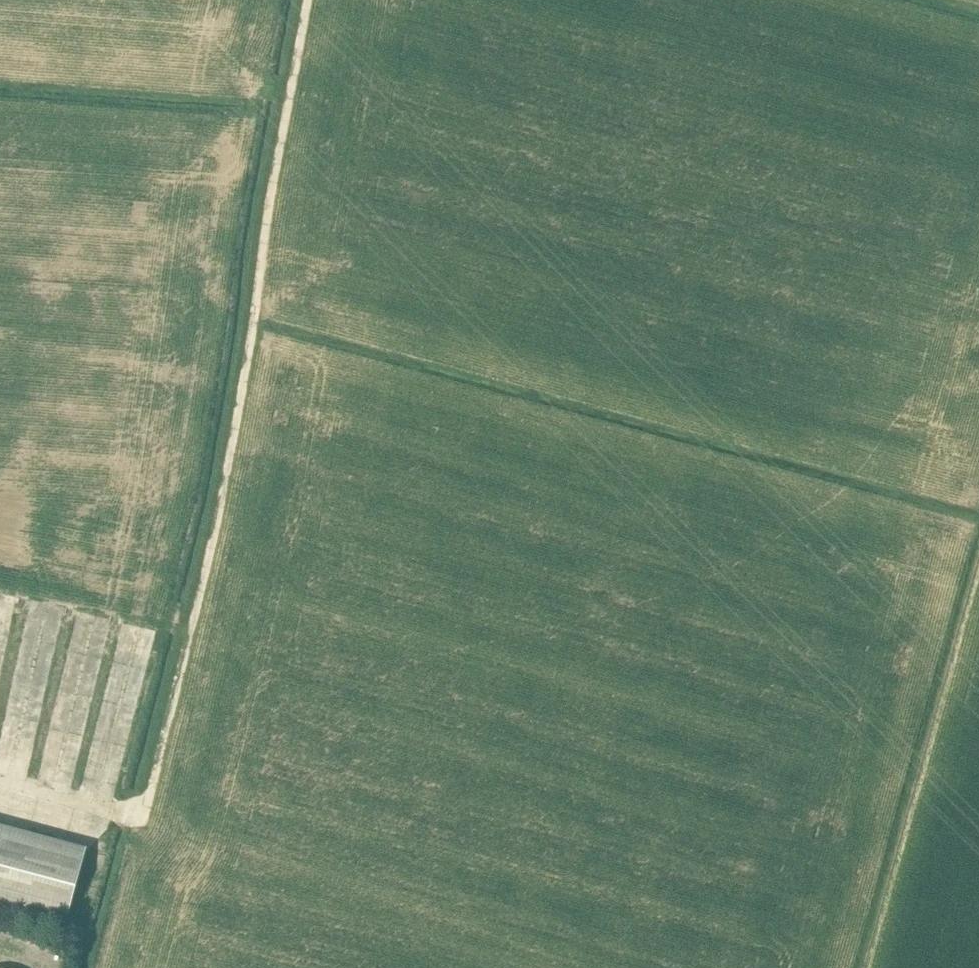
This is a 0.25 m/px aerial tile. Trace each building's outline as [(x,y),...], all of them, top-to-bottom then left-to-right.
[(65,928),(86,851),(0,828),(0,911),(65,928)]
